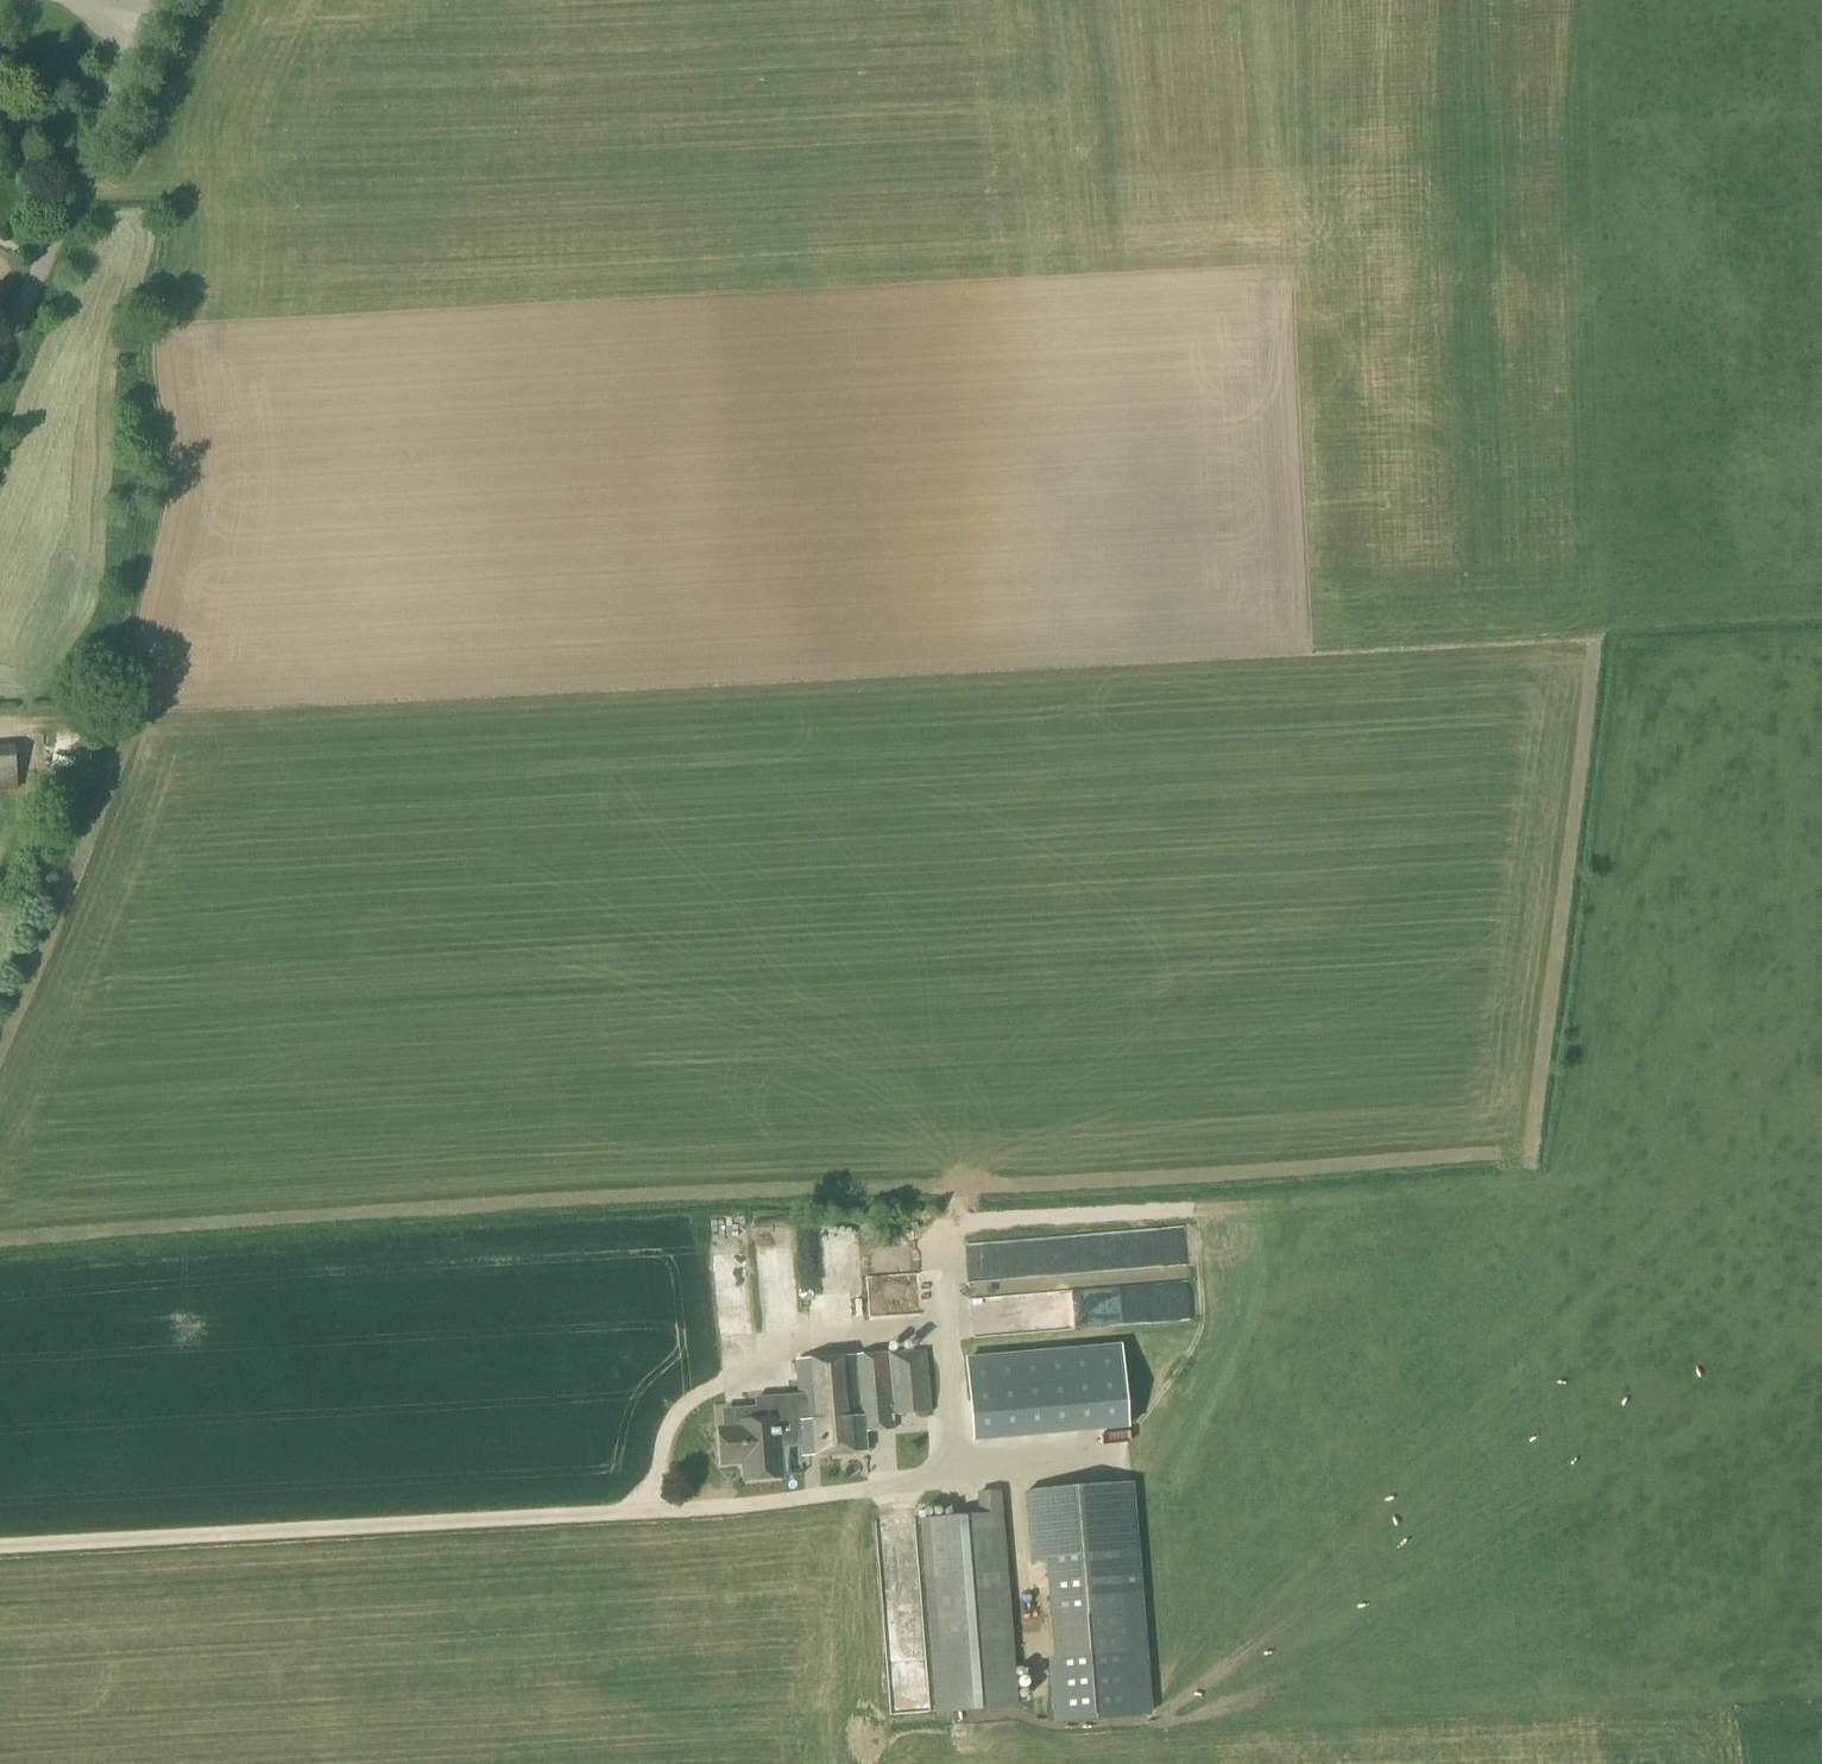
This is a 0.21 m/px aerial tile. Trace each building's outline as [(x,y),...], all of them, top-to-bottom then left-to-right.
[(17,791),(13,745),(0,746),(0,792),(17,791)] [(721,1242),(720,1254),(749,1255),(749,1242),(721,1242)] [(834,1330),(877,1322),(874,1305),(830,1313),(834,1330)] [(779,1336),(802,1337),(802,1310),(779,1310),(779,1336)] [(1072,1348),(965,1357),(971,1422),(1077,1413),(1072,1348)] [(895,1430),(894,1416),(932,1413),(926,1350),(794,1360),(799,1422),(797,1422),(797,1424),(778,1425),(778,1421),(740,1424),(741,1430),(717,1432),(720,1466),(743,1465),(744,1481),(782,1479),(780,1448),(801,1447),(802,1457),(866,1453),(865,1432),(895,1430)] [(937,1714),(1015,1709),(1011,1641),(999,1492),(978,1494),(979,1516),(922,1521),(932,1648),(937,1714)] [(1153,1715),(1141,1567),(1047,1575),(1059,1724),(1153,1715)]
